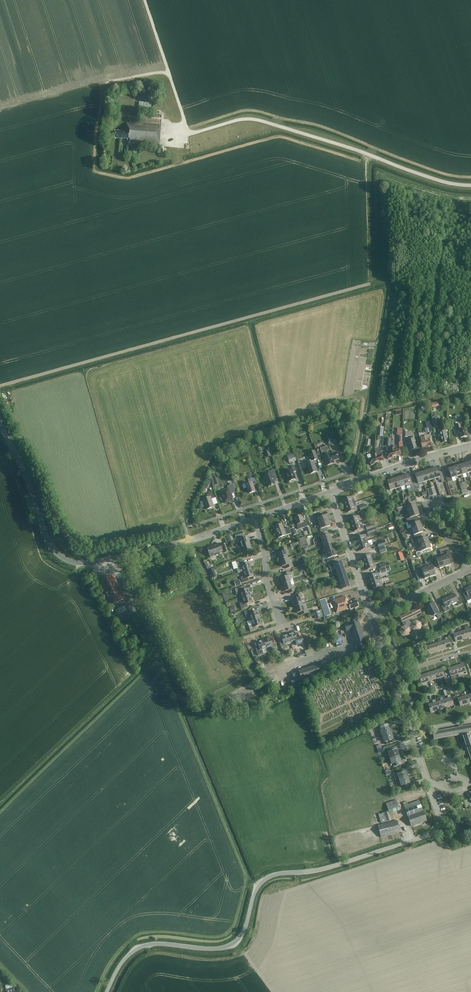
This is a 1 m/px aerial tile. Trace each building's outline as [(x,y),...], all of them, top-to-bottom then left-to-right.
[(141,123),(161,125),(162,115),(142,114),(141,123)] [(161,126),(141,124),(127,123),(126,127),(125,132),(114,131),(114,138),(127,140),(127,144),(128,144),(130,145),(130,144),(160,146),(161,126)] [(441,427),(439,419),(432,421),(434,429),(438,428),(441,427)] [(460,433),(461,438),(467,436),(465,428),(461,429),(459,422),(455,423),(457,430),(459,430),(459,431),(458,431),(459,433),(460,433)] [(441,437),(442,443),(448,442),(447,437),(448,437),(446,429),(441,430),(441,427),(438,428),(438,431),(439,434),(439,438),(441,437)] [(337,441),(334,434),(326,437),(328,444),(337,441)] [(431,438),(430,434),(424,436),(425,437),(419,438),(421,445),(422,448),(431,445),(430,439),(431,438)] [(415,441),(414,437),(406,439),(408,444),(408,443),(409,447),(410,446),(411,450),(417,449),(415,445),(416,444),(415,441)] [(391,447),(395,457),(401,455),(399,449),(395,450),(394,446),(391,447)] [(328,454),(326,447),(321,448),(327,466),(334,463),(333,461),(339,459),(336,452),(331,454),(331,453),(328,454)] [(388,459),(395,457),(391,447),(389,448),(390,452),(388,452),(386,453),(388,459)] [(374,453),(377,463),(384,461),(382,454),(381,455),(379,449),(375,450),(376,452),(374,453)] [(318,459),(315,451),(309,453),(312,461),(318,459)] [(296,461),(294,453),(287,455),(290,463),(296,461)] [(371,465),(377,463),(374,453),(371,454),(373,458),(368,459),(371,465)] [(306,464),(310,474),(317,471),(313,462),(306,464)] [(466,474),(467,476),(467,478),(469,477),(469,475),(465,463),(460,465),(463,475),(466,474)] [(463,478),(463,475),(460,465),(454,467),(457,476),(461,475),(462,478),(463,478)] [(286,472),(289,481),(296,479),(293,472),(296,471),(294,466),(291,467),(292,470),(286,472)] [(439,472),(437,467),(431,469),(434,479),(435,479),(438,478),(439,480),(441,480),(442,483),(445,482),(442,471),(439,472)] [(457,476),(454,467),(449,469),(450,472),(445,474),(448,482),(453,481),(452,478),(455,477),(456,480),(458,479),(457,476)] [(277,476),(274,469),(268,471),(269,474),(264,476),(265,480),(266,480),(268,487),(275,484),(273,477),(277,476)] [(434,479),(431,469),(426,471),(429,480),(433,479),(434,482),(436,482),(435,479),(434,479)] [(424,482),(429,480),(426,471),(421,473),(424,482)] [(424,482),(421,473),(415,474),(415,475),(413,476),(416,487),(419,486),(418,484),(422,483),(423,486),(425,485),(424,482)] [(406,486),(407,489),(411,488),(412,493),(417,491),(416,487),(413,476),(410,477),(409,474),(403,476),(406,486)] [(398,478),(401,487),(405,486),(406,489),(407,489),(406,486),(403,476),(398,478)] [(256,483),(254,478),(248,480),(249,483),(246,484),(249,493),(255,491),(253,485),(256,483)] [(402,490),(401,487),(398,478),(392,479),(395,489),(399,488),(400,491),(402,490)] [(390,491),(395,489),(392,479),(387,481),(389,488),(386,489),(388,496),(391,495),(390,491)] [(222,495),(221,496),(220,497),(221,500),(222,500),(224,500),(225,503),(233,500),(230,492),(235,490),(233,484),(228,486),(228,489),(221,491),(222,495)] [(214,498),(212,493),(207,494),(208,498),(203,500),(206,509),(214,507),(211,499),(214,498)] [(346,506),(353,503),(352,501),(354,500),(353,496),(344,499),(346,506)] [(353,503),(346,506),(348,512),(357,509),(356,505),(354,506),(353,503)] [(405,514),(408,513),(417,509),(416,504),(406,507),(407,511),(405,512),(405,514)] [(406,519),(408,522),(417,519),(416,516),(419,515),(417,509),(408,513),(410,518),(406,519)] [(323,516),(322,513),(315,515),(316,519),(317,518),(318,522),(315,523),(315,525),(319,523),(329,520),(327,515),(323,516)] [(352,525),(360,522),(359,520),(363,518),(362,514),(350,518),(352,525)] [(303,521),(301,515),(295,517),(297,525),(302,523),(303,526),(306,526),(304,521),(303,521)] [(409,529),(409,531),(412,530),(421,527),(419,521),(418,522),(417,519),(408,522),(409,525),(410,525),(411,528),(409,529)] [(321,532),(328,530),(327,527),(330,526),(329,520),(319,523),(321,529),(320,529),(321,532)] [(360,522),(352,525),(355,532),(364,529),(362,524),(360,525),(360,522)] [(289,527),(284,529),(282,523),(274,526),(278,538),(291,533),(289,527)] [(377,527),(367,531),(366,531),(368,536),(372,535),(372,533),(378,531),(377,527)] [(415,538),(422,536),(421,533),(423,532),(421,527),(412,530),(415,538)] [(319,544),(322,542),(332,539),(330,534),(320,537),(321,540),(318,541),(319,544)] [(366,542),(368,541),(366,534),(356,537),(359,544),(366,542)] [(242,546),(243,552),(252,549),(249,541),(250,541),(248,536),(239,539),(240,542),(237,543),(236,546),(239,548),(240,547),(242,546)] [(427,537),(423,539),(422,536),(415,538),(416,541),(418,541),(419,544),(417,545),(418,547),(420,546),(429,543),(427,537)] [(320,549),(334,545),(332,539),(322,542),(323,546),(320,547),(320,549)] [(367,544),(366,542),(359,544),(361,551),(370,548),(369,544),(367,544)] [(208,549),(210,557),(220,554),(219,552),(223,551),(220,543),(211,546),(212,547),(208,549)] [(417,556),(431,551),(430,548),(431,548),(429,543),(420,546),(422,551),(419,552),(419,551),(416,553),(417,556)] [(326,553),(335,550),(334,545),(320,549),(324,548),(326,553)] [(280,560),(288,558),(286,551),(288,550),(287,547),(280,549),(281,552),(278,553),(280,560)] [(328,562),(336,559),(335,556),(337,556),(335,550),(326,553),(328,559),(327,559),(328,562)] [(440,551),(442,557),(445,566),(451,565),(449,560),(453,559),(450,551),(446,552),(447,555),(444,556),(442,551),(440,551)] [(365,563),(372,561),(371,558),(373,557),(372,553),(363,556),(365,563)] [(445,566),(442,557),(439,558),(438,556),(433,557),(433,559),(436,568),(439,567),(440,568),(445,566)] [(288,558),(280,560),(282,567),(285,566),(286,569),(293,566),(292,563),(290,564),(288,558)] [(434,569),(436,568),(433,559),(430,560),(432,566),(429,567),(428,563),(426,564),(430,577),(436,575),(434,569)] [(243,561),(236,563),(238,568),(237,569),(238,573),(243,572),(252,569),(249,562),(244,564),(243,561)] [(341,561),(334,564),(333,564),(334,566),(335,570),(336,571),(344,568),(341,561)] [(372,561),(365,563),(367,570),(376,567),(375,563),(373,563),(372,561)] [(430,577),(426,564),(425,564),(427,568),(424,569),(422,565),(417,567),(420,574),(423,573),(425,579),(430,577)] [(346,574),(344,568),(336,571),(336,572),(337,576),(338,577),(346,574)] [(242,583),(249,581),(248,578),(254,576),(252,569),(243,572),(245,576),(241,577),(242,583)] [(292,575),(290,575),(289,572),(283,574),(284,577),(281,578),(283,585),(290,582),(294,581),(293,578),(292,575)] [(371,582),(379,580),(378,577),(380,577),(378,573),(369,576),(371,582)] [(348,580),(346,574),(338,577),(338,578),(339,582),(340,583),(348,580)] [(114,577),(114,578),(101,584),(111,605),(125,598),(114,577)] [(350,587),(348,580),(340,583),(340,584),(342,590),(350,587)] [(379,580),(371,582),(374,589),(383,586),(381,582),(380,583),(379,580)] [(290,582),(283,585),(285,591),(288,590),(289,593),(296,591),(295,588),(293,589),(290,582)] [(242,598),(250,595),(248,588),(246,589),(245,586),(235,589),(237,595),(240,593),(242,598)] [(448,596),(452,604),(456,602),(458,606),(463,603),(460,598),(457,599),(455,593),(448,596)] [(295,607),(303,604),(301,598),(303,597),(302,594),(295,596),(296,599),(293,600),(295,607)] [(241,609),(248,607),(247,604),(253,602),(250,595),(242,598),(243,602),(240,603),(241,609)] [(348,600),(347,600),(346,596),(333,601),(337,613),(348,609),(350,608),(351,609),(359,606),(357,600),(349,603),(348,600)] [(448,607),(452,604),(448,596),(442,600),(445,605),(442,606),(444,612),(449,610),(448,607)] [(326,600),(325,599),(320,600),(326,617),(331,615),(326,599),(326,600)] [(439,613),(434,603),(426,607),(428,611),(427,611),(429,615),(433,613),(434,616),(436,615),(438,619),(444,616),(442,612),(439,613)] [(303,604),(295,607),(297,613),(300,612),(301,615),(308,613),(307,610),(305,611),(303,604)] [(421,613),(419,608),(411,612),(400,617),(402,622),(404,621),(406,624),(405,626),(401,628),(400,631),(400,632),(401,635),(402,635),(405,637),(406,637),(409,635),(410,631),(410,630),(412,629),(413,630),(416,631),(417,631),(420,630),(420,629),(422,626),(422,625),(420,622),(416,621),(412,622),(410,622),(409,619),(421,613)] [(251,620),(260,618),(258,611),(252,613),(251,610),(244,612),(246,617),(250,616),(251,620)] [(262,625),(260,618),(251,620),(248,621),(250,626),(249,626),(251,632),(257,630),(256,626),(262,625)] [(366,644),(358,620),(349,623),(345,625),(346,629),(347,631),(349,631),(349,630),(351,630),(357,647),(366,644)] [(470,637),(468,629),(468,627),(465,627),(466,630),(461,632),(463,639),(470,637)] [(288,634),(291,643),(295,641),(296,645),(304,643),(302,636),(297,638),(295,632),(288,634)] [(456,642),(463,639),(461,632),(453,634),(456,642)] [(286,644),(291,643),(288,634),(281,636),(283,642),(280,643),(282,650),(287,648),(286,644)] [(264,640),(267,648),(271,647),(272,650),(278,649),(276,642),(273,643),(271,637),(264,640)] [(444,649),(452,647),(448,637),(445,638),(446,640),(441,642),(444,649)] [(444,649),(441,642),(441,639),(438,640),(439,642),(434,644),(436,652),(444,649)] [(256,648),(258,655),(268,652),(267,648),(264,640),(257,642),(259,647),(256,648)] [(429,654),(436,652),(434,644),(426,646),(429,654)] [(312,648),(305,651),(307,657),(314,654),(312,648)] [(301,680),(329,671),(326,662),(298,671),(301,680)] [(458,674),(466,671),(463,663),(456,666),(458,674)] [(451,676),(458,674),(456,666),(448,668),(451,676)] [(437,679),(444,676),(442,668),(434,671),(437,679)] [(429,681),(437,679),(434,671),(427,673),(429,681)] [(422,684),(429,681),(427,673),(419,676),(422,684)] [(451,697),(450,695),(447,696),(448,698),(444,700),(446,708),(454,705),(451,697)] [(460,706),(468,704),(465,696),(458,698),(460,706)] [(446,708),(444,700),(443,697),(440,698),(441,701),(436,702),(439,710),(446,708)] [(439,710),(436,702),(435,700),(432,701),(433,703),(428,705),(431,712),(439,710)] [(383,736),(391,733),(389,727),(393,726),(392,723),(380,727),(381,730),(383,736)] [(470,734),(469,732),(470,731),(470,725),(462,727),(462,725),(458,726),(459,727),(433,732),(434,739),(462,734),(462,737),(463,737),(467,747),(465,748),(466,752),(468,751),(470,759),(470,737),(470,734)] [(391,733),(383,736),(384,742),(385,741),(386,744),(397,741),(396,738),(393,739),(391,733)] [(390,758),(399,755),(397,750),(400,749),(399,745),(388,749),(389,752),(388,752),(390,758)] [(399,755),(390,758),(392,764),(393,764),(394,767),(405,763),(404,760),(400,761),(399,755)] [(399,780),(408,777),(406,772),(409,770),(408,767),(397,771),(398,774),(397,774),(399,780)] [(408,777),(399,780),(401,786),(402,786),(403,788),(414,785),(413,782),(410,783),(408,777)] [(399,809),(396,800),(386,803),(389,813),(399,809)] [(403,803),(411,826),(427,821),(422,809),(419,800),(408,804),(407,801),(403,803)] [(379,815),(381,823),(391,820),(389,811),(379,815)] [(400,832),(397,820),(378,825),(381,837),(400,832)]
